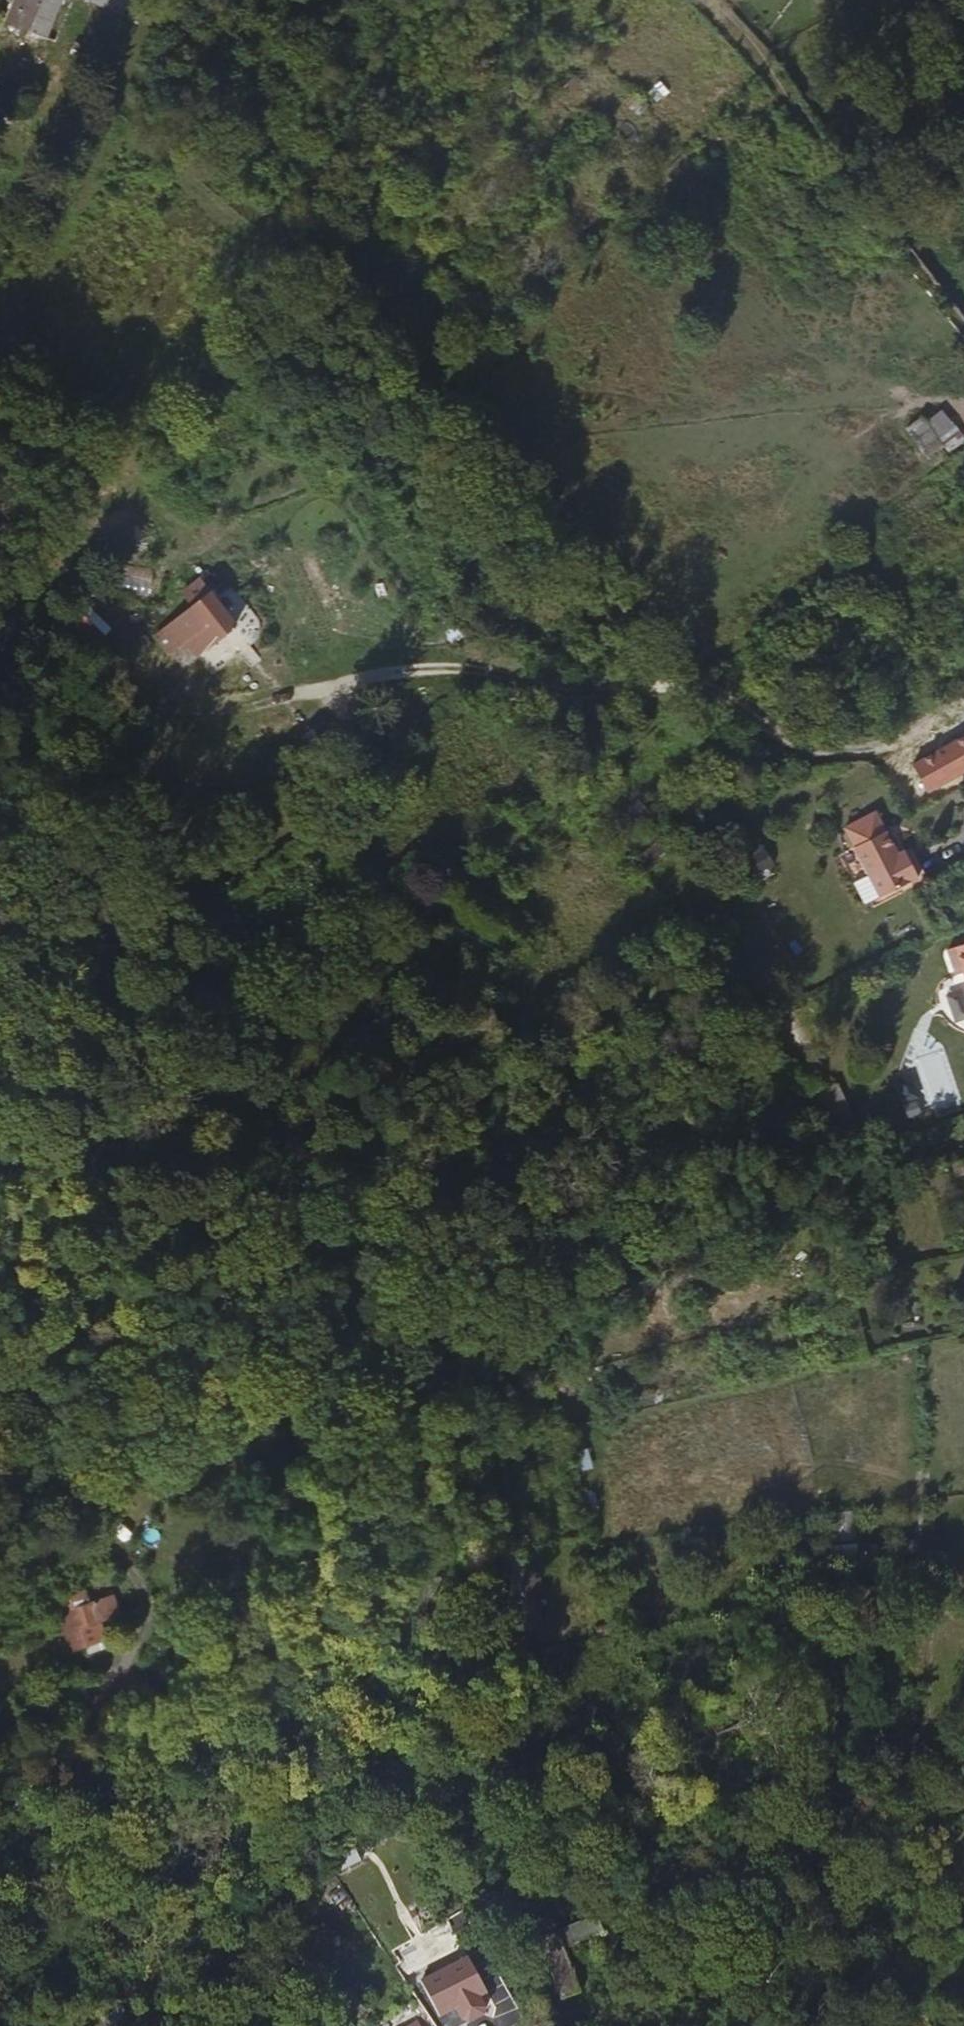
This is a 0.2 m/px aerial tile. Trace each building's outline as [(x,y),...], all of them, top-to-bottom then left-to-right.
[(41,0),(16,0),(9,15),(31,24),(41,0)] [(31,24),(45,31),(59,0),(41,0),(31,24)] [(929,453),(958,431),(940,408),(911,430),(929,453)] [(247,620),(224,584),(204,596),(218,618),(196,632),(205,646),(247,620)] [(109,615),(86,594),(65,615),(89,638),(109,615)] [(897,863),(873,814),(841,829),(865,877),(850,885),(861,908),(915,881),(904,859),(897,863)] [(948,952),(955,979),(963,978),(963,948),(948,952)] [(572,1454),(577,1474),(594,1470),(589,1450),(572,1454)] [(512,1612),(542,1612),(541,1554),(512,1554),(512,1612)] [(107,1597),(53,1610),(64,1655),(118,1643),(107,1597)] [(577,1933),(570,1918),(515,1943),(540,2003),(553,1996),(534,1952),(577,1933)] [(434,1962),(405,1978),(417,2002),(447,1986),(434,1962)] [(430,2025),(446,2025),(468,2014),(452,1983),(447,1986),(417,2002),(430,2025)]
